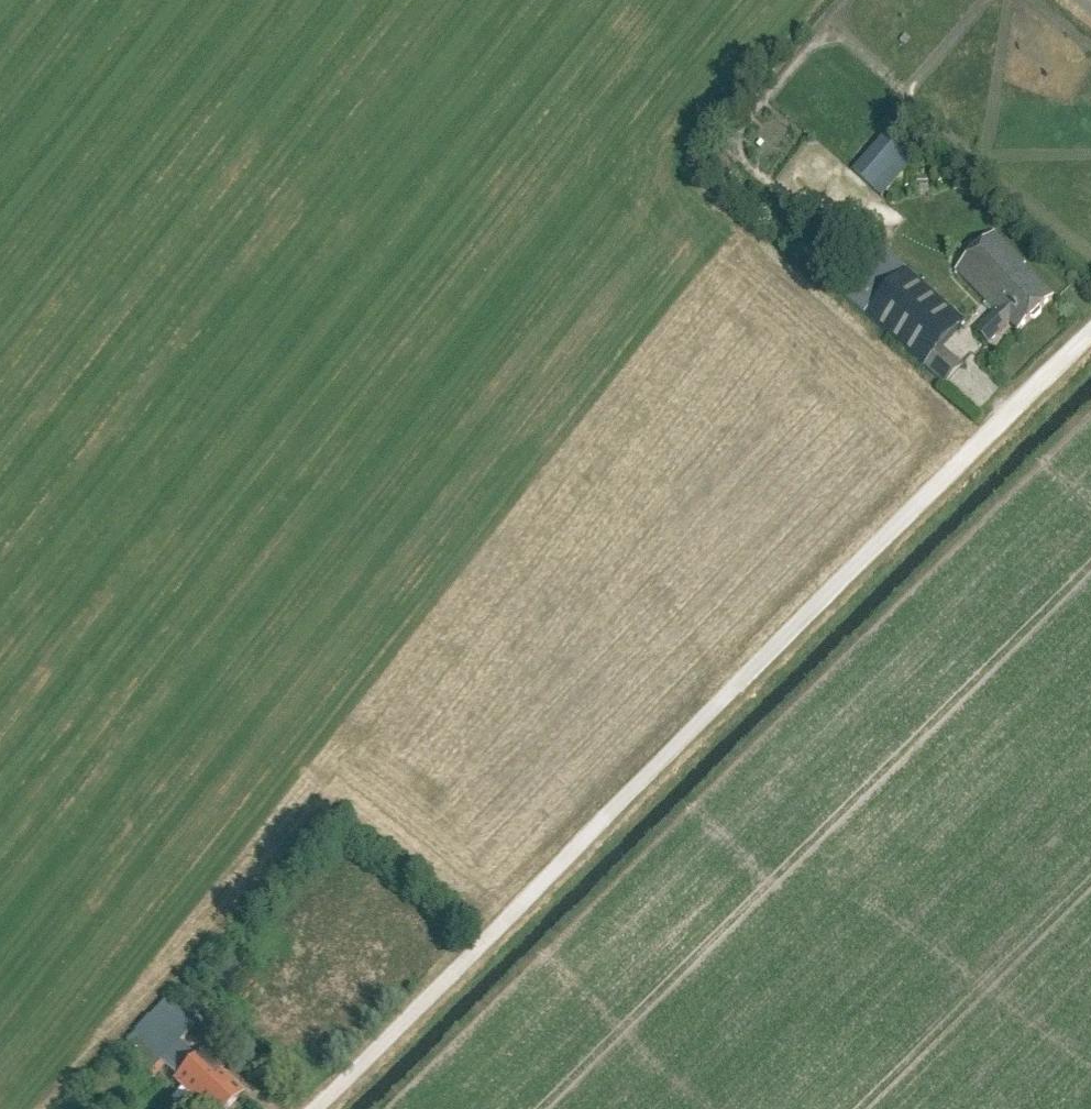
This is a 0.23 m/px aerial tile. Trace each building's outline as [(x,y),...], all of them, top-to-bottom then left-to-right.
[(882,196),(918,157),(907,147),(888,131),(852,172),(872,188),(882,196)] [(1018,333),(1055,296),(1032,273),(1033,271),(995,233),(957,271),(1000,314),(980,334),(990,344),(1010,325),(1018,333)] [(906,269),(870,237),(839,272),(851,283),(841,294),(852,302),(925,370),(926,369),(939,381),(954,367),(940,353),(966,321),(907,269),(906,269)] [(181,1043),(195,1027),(170,1004),(132,1045),(142,1054),(149,1046),(164,1059),(160,1063),(177,1079),(175,1082),(203,1108),(229,1108),(243,1094),(221,1073),(224,1070),(203,1051),(197,1058),(181,1043)]
